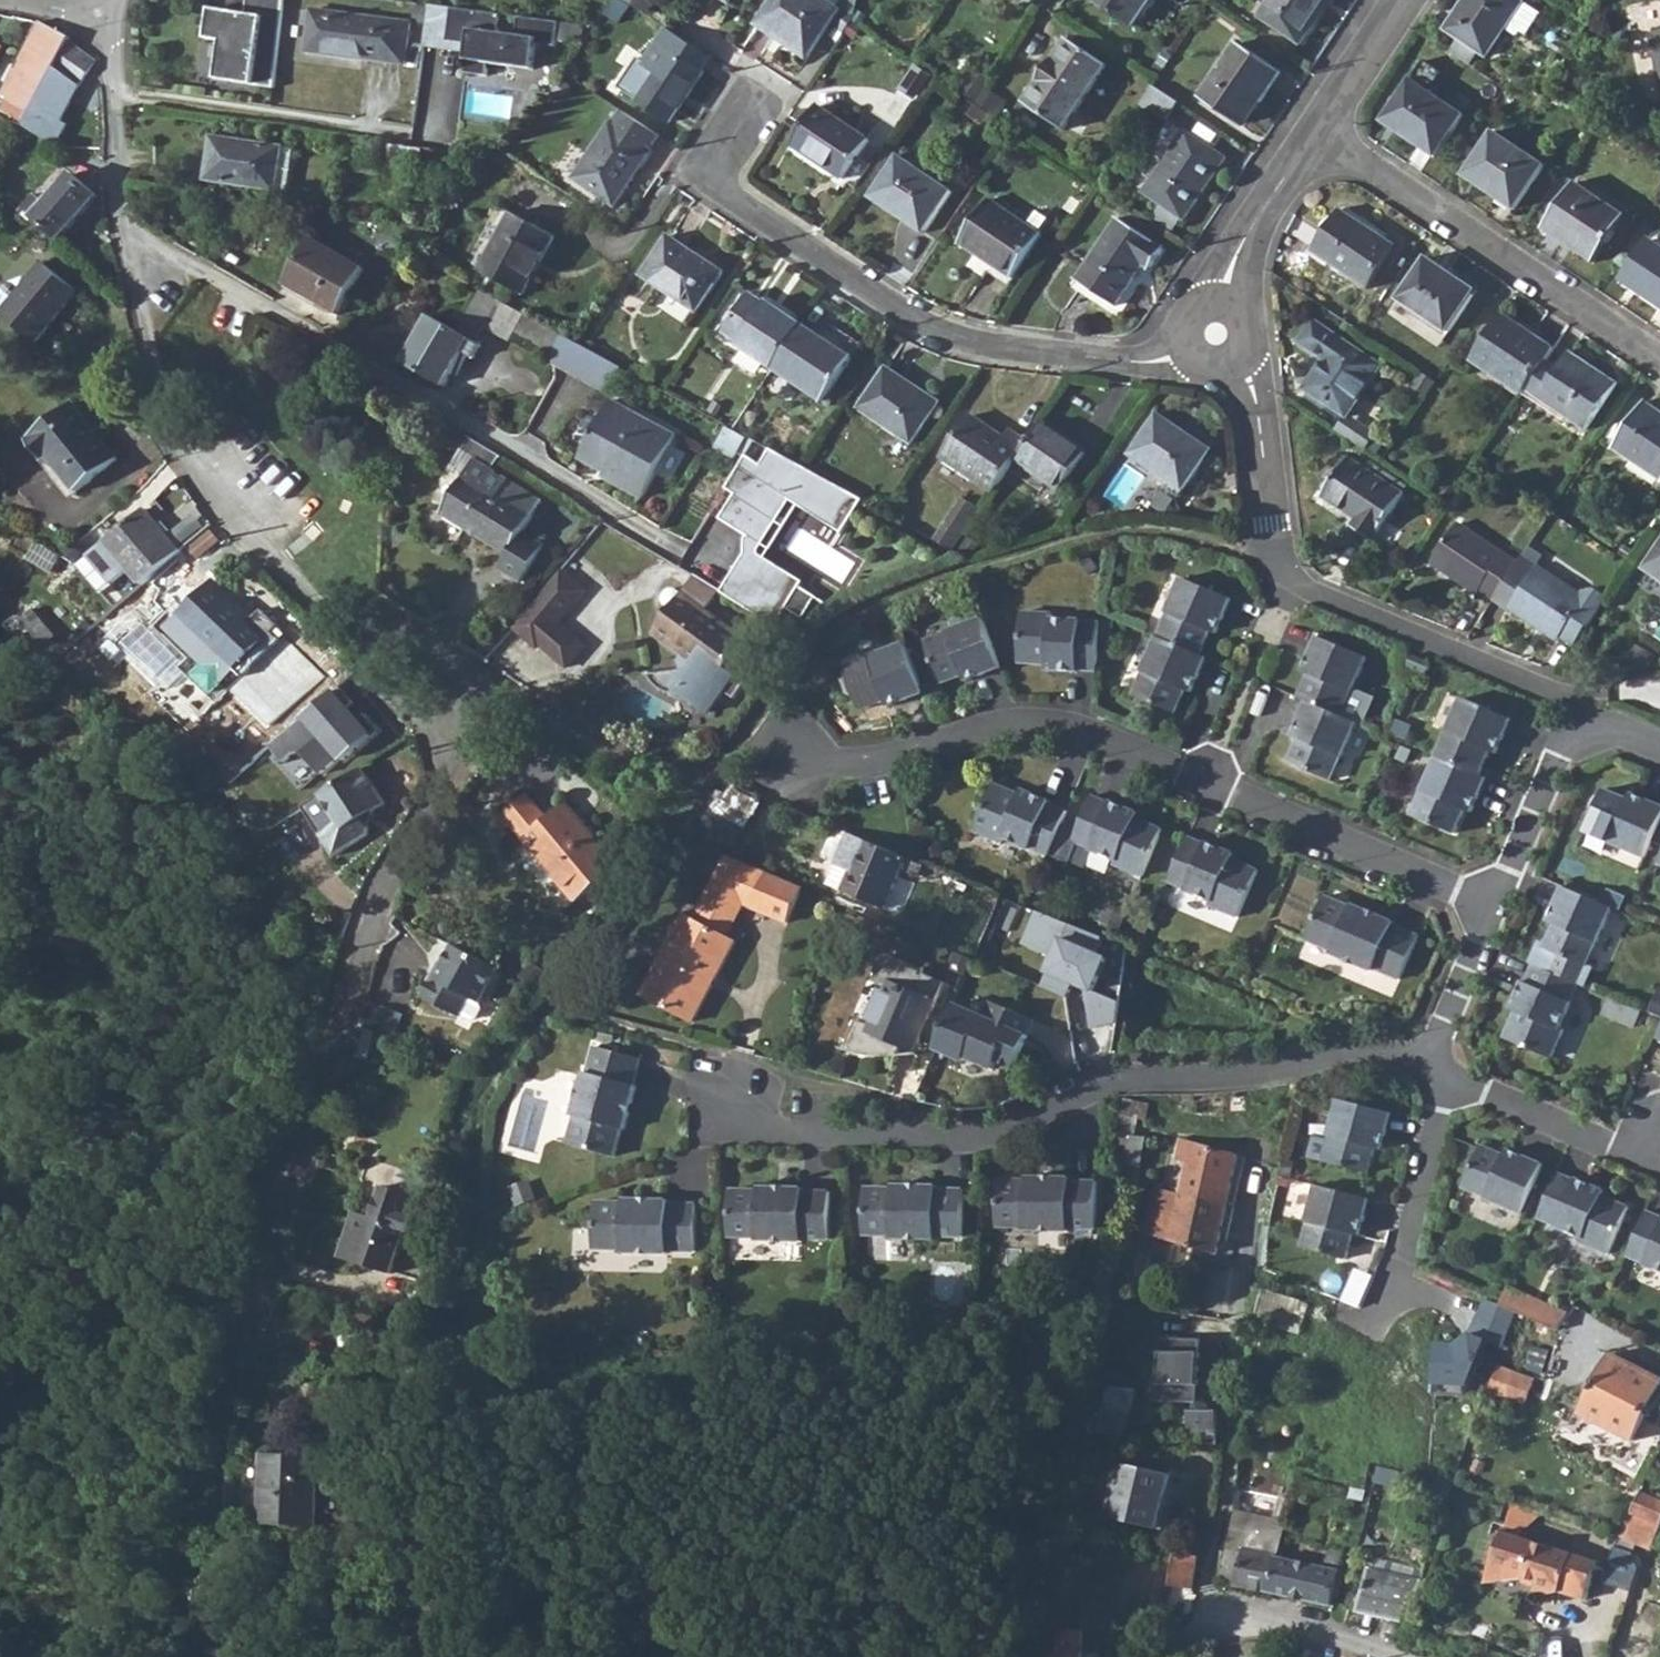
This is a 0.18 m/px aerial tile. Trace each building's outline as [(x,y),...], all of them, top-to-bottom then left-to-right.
[(274,85),(284,0),(246,0),(245,13),(211,9),(207,39),(223,41),(218,79),(274,85)] [(656,0),(617,0),(609,12),(622,21),(634,3),(648,12),(656,0)] [(827,0),(774,0),(757,25),(782,42),(786,37),(811,54),(841,9),(827,0)] [(1136,28),(1154,0),(1095,0),(1136,28)] [(1327,0),(1271,0),(1260,16),(1302,44),(1322,14),(1319,12),(1327,0)] [(1322,14),(1331,0),(1327,0),(1319,12),(1322,14)] [(1522,0),(1466,0),(1447,30),(1485,55),(1522,0)] [(444,39),(449,5),(426,2),(421,43),(464,49),(465,42),(444,39)] [(553,44),(556,19),(514,14),(512,33),(495,30),(497,11),(449,5),(444,39),(465,42),(464,49),(462,58),(464,58),(462,70),(484,74),(486,61),(529,66),(533,41),(553,44)] [(406,65),(411,21),(314,9),(308,53),(406,65)] [(856,19),(863,23),(869,15),(862,10),(856,19)] [(41,23),(2,96),(18,105),(10,118),(25,123),(68,41),(69,38),(41,23)] [(672,123),(705,73),(705,72),(714,57),(668,27),(659,42),(645,63),(658,72),(639,101),(672,123)] [(1651,35),(1659,81),(1659,33),(1651,35)] [(782,42),(808,59),(811,54),(786,37),(782,42)] [(1068,40),(1025,105),(1067,133),(1110,67),(1068,40)] [(25,123),(23,126),(55,147),(67,125),(60,121),(79,85),(96,60),(68,41),(25,123)] [(1247,128),(1283,73),(1239,43),(1203,99),(1247,128)] [(1147,67),(1160,75),(1168,63),(1156,55),(1147,67)] [(965,90),(979,99),(992,78),(979,69),(965,90)] [(1412,80),(1388,118),(1417,136),(1414,141),(1439,157),(1466,115),(1412,80)] [(1169,121),(1181,104),(1156,87),(1144,105),(1169,121)] [(820,105),(794,144),(847,179),(873,139),(820,105)] [(629,188),(653,151),(652,150),(661,136),(623,110),(614,124),(612,123),(575,178),(610,202),(622,183),(629,188)] [(1386,122),(1414,141),(1417,136),(1388,118),(1386,122)] [(1500,197),(1503,193),(1519,205),(1546,164),(1496,131),(1467,175),(1500,197)] [(1188,134),(1148,194),(1166,206),(1185,219),(1188,221),(1228,161),(1188,134)] [(209,180),(279,191),(286,148),(215,138),(209,180)] [(279,191),(289,193),(296,150),(286,148),(279,191)] [(900,153),(872,194),(924,231),(952,190),(900,153)] [(36,196),(21,212),(56,244),(60,239),(61,240),(98,197),(73,176),(46,207),(40,202),(42,200),(36,196)] [(1545,228),(1596,262),(1628,216),(1576,182),(1545,228)] [(610,202),(617,206),(629,188),(622,183),(610,202)] [(1500,197),(1517,208),(1519,205),(1503,193),(1500,197)] [(989,197),(960,241),(1015,277),(1043,232),(989,197)] [(1157,218),(1177,231),(1185,219),(1166,206),(1157,218)] [(1369,290),(1397,247),(1343,211),(1314,253),(1369,290)] [(513,213),(481,270),(525,294),(557,237),(513,213)] [(1119,218),(1077,280),(1116,307),(1144,265),(1151,270),(1165,249),(1119,218)] [(312,236),(288,281),(341,311),(366,267),(312,236)] [(700,312),(725,273),(670,236),(644,275),(700,312)] [(1658,303),(1659,301),(1659,244),(1652,238),(1624,281),(1658,303)] [(1453,281),(1456,276),(1429,258),(1401,300),(1450,333),(1474,295),(1453,281)] [(45,263),(3,315),(38,343),(79,292),(45,263)] [(1453,281),(1474,295),(1477,291),(1456,276),(1453,281)] [(3,315),(19,295),(2,281),(0,283),(0,313),(3,315)] [(483,291),(459,332),(430,316),(404,362),(445,387),(464,353),(472,340),(477,342),(486,325),(512,339),(517,331),(556,352),(567,336),(483,291)] [(741,345),(740,347),(776,370),(804,325),(769,302),(767,305),(751,295),(725,334),(741,345)] [(1523,396),(1526,390),(1546,361),(1553,349),(1503,316),(1473,363),(1523,396)] [(1313,319),(1299,339),(1325,356),(1305,387),(1346,414),(1380,364),(1313,319)] [(804,325),(776,370),(826,402),(854,357),(804,325)] [(464,353),(475,359),(483,346),(477,342),(472,340),(464,353)] [(571,370),(608,391),(622,367),(585,345),(571,370)] [(1546,361),(1526,390),(1587,430),(1617,384),(1570,353),(1559,370),(1546,361)] [(914,444),(939,406),(921,394),(924,390),(888,367),(861,408),(914,444)] [(921,394),(939,406),(942,403),(924,390),(921,394)] [(611,401),(580,459),(605,473),(603,477),(643,499),(677,436),(611,401)] [(1614,448),(1659,479),(1659,412),(1645,402),(1614,448)] [(713,412),(720,416),(726,407),(718,403),(713,412)] [(35,439),(31,443),(45,461),(50,457),(78,492),(118,460),(74,404),(34,437),(35,439)] [(691,423),(713,433),(720,421),(699,409),(691,423)] [(1159,414),(1132,454),(1186,491),(1210,455),(1191,443),(1195,438),(1159,414)] [(1374,433),(1346,414),(1337,428),(1365,447),(1374,433)] [(974,417),(946,460),(997,493),(1019,459),(1030,442),(1014,431),(1008,440),(974,417)] [(1030,442),(1019,459),(1066,489),(1089,454),(1042,423),(1030,442)] [(755,439),(726,424),(717,438),(746,454),(755,439)] [(493,455),(459,434),(450,448),(474,462),(485,469),(493,455)] [(1191,443),(1210,455),(1213,450),(1195,438),(1191,443)] [(754,557),(729,598),(780,629),(808,583),(765,557),(765,542),(791,499),(844,531),(863,499),(770,448),(761,463),(746,454),(726,487),(736,493),(720,518),(755,539),(754,557)] [(1374,539),(1405,492),(1350,455),(1323,495),(1358,518),(1353,525),(1374,539)] [(465,477),(467,478),(473,467),(472,467),(459,458),(452,470),(465,477)] [(524,535),(543,503),(474,462),(472,467),(473,467),(467,478),(465,477),(441,516),(510,558),(502,572),(523,585),(546,548),(524,535)] [(966,498),(939,542),(958,553),(985,511),(966,498)] [(145,585),(184,550),(148,509),(108,543),(145,585)] [(1497,597),(1520,562),(1460,523),(1434,562),(1475,588),(1478,585),(1484,588),(1497,597)] [(29,559),(53,572),(63,556),(39,543),(29,559)] [(1647,569),(1659,578),(1659,550),(1647,569)] [(1497,597),(1562,640),(1565,634),(1579,644),(1612,593),(1599,586),(1590,587),(1585,594),(1525,555),(1520,562),(1497,597)] [(538,600),(514,627),(537,647),(540,644),(566,667),(584,647),(558,623),(561,620),(586,592),(564,571),(538,600)] [(720,592),(695,576),(681,595),(706,612),(720,592)] [(1218,635),(1233,600),(1183,580),(1168,614),(1170,615),(1159,639),(1201,656),(1211,632),(1218,635)] [(217,583),(171,628),(225,681),(266,639),(251,625),(255,621),(217,583)] [(660,600),(671,609),(681,595),(670,586),(660,600)] [(733,661),(747,641),(706,612),(681,595),(671,609),(654,633),(684,655),(679,662),(680,670),(639,677),(644,682),(653,690),(664,695),(676,697),(677,698),(680,693),(709,713),(724,691),(733,698),(751,673),(733,661)] [(1079,672),(1098,673),(1101,625),(1081,624),(1081,622),(1053,621),(1054,616),(1022,615),(1019,665),(1049,667),(1048,672),(1078,674),(1079,672)] [(967,684),(1003,671),(984,621),(948,634),(949,635),(925,644),(941,686),(965,678),(967,684)] [(1309,675),(1299,699),(1308,702),(1341,716),(1351,692),(1352,693),(1367,658),(1318,637),(1303,672),(1309,675)] [(1193,694),(1207,659),(1201,656),(1159,639),(1159,638),(1144,673),(1145,674),(1135,697),(1176,715),(1187,691),(1193,694)] [(889,709),(925,695),(907,645),(871,658),(871,659),(847,669),(863,711),(887,702),(889,709)] [(1434,663),(1415,655),(1410,666),(1429,674),(1434,663)] [(324,775),(375,730),(338,688),(271,747),(286,764),(302,750),(324,775)] [(1498,755),(1513,720),(1464,699),(1440,759),(1482,776),(1492,752),(1498,755)] [(1299,740),(1289,764),(1331,781),(1341,758),(1342,758),(1357,723),(1341,716),(1308,702),(1293,738),(1299,740)] [(1396,726),(1391,737),(1404,742),(1409,731),(1396,726)] [(1473,814),(1488,779),(1482,776),(1440,759),(1424,793),(1425,793),(1415,817),(1457,835),(1467,811),(1473,814)] [(365,768),(305,806),(336,857),(371,835),(372,829),(364,819),(375,812),(387,803),(365,768)] [(747,826),(764,799),(736,781),(719,809),(747,826)] [(1049,857),(1068,812),(1050,804),(1051,803),(1023,790),(1021,796),(995,785),(975,831),(1003,843),(1005,839),(1031,850),(1032,849),(1049,857)] [(1606,790),(1588,832),(1612,842),(1612,843),(1647,858),(1659,826),(1659,806),(1633,794),(1630,800),(1606,790)] [(528,793),(504,813),(523,838),(523,837),(577,902),(620,866),(567,802),(548,817),(528,793)] [(1110,805),(1093,797),(1074,842),(1092,849),(1092,850),(1117,861),(1116,865),(1144,877),(1164,831),(1137,819),(1139,814),(1111,802),(1110,805)] [(849,833),(836,865),(851,872),(844,891),(887,909),(903,870),(920,878),(925,865),(849,833)] [(1222,852),(1204,844),(1185,889),(1203,897),(1203,898),(1229,909),(1227,913),(1256,925),(1275,878),(1248,867),(1251,862),(1223,850),(1222,852)] [(728,855),(695,919),(728,937),(745,904),(752,907),(767,871),(728,855)] [(828,885),(844,891),(851,872),(836,865),(828,885)] [(767,871),(752,907),(787,922),(802,886),(767,871)] [(1549,922),(1554,925),(1546,945),(1540,942),(1534,965),(1578,984),(1585,986),(1593,966),(1588,964),(1597,943),(1598,943),(1613,908),(1563,887),(1549,922)] [(1328,897),(1309,941),(1335,952),(1333,955),(1375,972),(1376,970),(1402,980),(1420,936),(1394,926),(1396,923),(1354,905),(1353,908),(1328,897)] [(1056,958),(1043,982),(1072,994),(1077,984),(1089,991),(1087,995),(1093,1031),(1113,1022),(1117,1002),(1091,992),(1103,959),(1091,955),(1098,936),(1038,911),(1024,945),(1056,958)] [(686,914),(643,997),(694,1024),(737,941),(728,937),(695,919),(686,914)] [(498,970),(456,947),(438,980),(435,978),(424,999),(459,1017),(469,998),(480,1004),(498,970)] [(946,982),(885,957),(874,982),(888,988),(872,1027),(859,1021),(846,1052),(851,1053),(880,1057),(903,1057),(906,1040),(921,1044),(946,982)] [(1578,984),(1534,965),(1526,983),(1524,982),(1512,1010),(1517,1012),(1506,1038),(1552,1058),(1565,1029),(1561,1028),(1571,1002),(1578,984)] [(1659,1017),(1659,995),(1652,1013),(1659,1017)] [(955,1004),(937,1050),(966,1062),(961,1073),(980,1081),(1008,1071),(1011,1065),(1017,1067),(1030,1035),(1028,1034),(1034,1019),(991,1001),(985,1017),(955,1004)] [(642,1061),(596,1049),(589,1076),(586,1075),(575,1119),(577,1119),(570,1146),(616,1159),(624,1131),(626,1132),(638,1089),(635,1088),(642,1061)] [(1642,1080),(1659,1090),(1659,1049),(1642,1080)] [(1383,1150),(1393,1113),(1341,1100),(1331,1137),(1332,1137),(1326,1162),(1370,1173),(1377,1149),(1383,1150)] [(1121,1155),(1121,1180),(1140,1184),(1144,1137),(1135,1136),(1139,1120),(1121,1116),(1121,1155)] [(1189,1162),(1182,1192),(1229,1205),(1238,1153),(1181,1138),(1175,1158),(1189,1162)] [(1506,1155),(1482,1145),(1465,1187),(1489,1197),(1488,1198),(1523,1213),(1544,1164),(1509,1149),(1506,1155)] [(1576,1180),(1558,1173),(1540,1217),(1558,1225),(1557,1226),(1583,1237),(1581,1241),(1610,1253),(1630,1207),(1603,1196),(1605,1190),(1577,1179),(1576,1180)] [(1100,1230),(1101,1183),(1074,1182),(1073,1179),(1029,1178),(1029,1181),(1001,1180),(1000,1228),(1028,1228),(1028,1231),(1072,1232),(1073,1229),(1100,1230)] [(966,1236),(967,1188),(940,1187),(940,1184),(895,1183),(895,1186),(867,1186),(866,1233),(894,1234),(894,1236),(939,1238),(938,1235),(966,1236)] [(1362,1236),(1371,1199),(1319,1186),(1310,1223),(1311,1223),(1305,1249),(1348,1259),(1355,1234),(1362,1236)] [(1218,1254),(1229,1205),(1182,1192),(1157,1187),(1145,1234),(1218,1254)] [(354,1214),(343,1250),(344,1254),(345,1257),(347,1260),(349,1262),(351,1264),(392,1276),(393,1273),(405,1230),(412,1233),(422,1199),(382,1189),(379,1199),(364,1217),(354,1214)] [(832,1244),(833,1197),(805,1196),(805,1193),(761,1192),(761,1195),(732,1194),(731,1242),(759,1242),(759,1245),(804,1246),(804,1244),(832,1244)] [(697,1253),(699,1205),(671,1204),(671,1201),(626,1201),(626,1203),(598,1203),(597,1251),(625,1251),(625,1254),(670,1255),(670,1252),(697,1253)] [(1647,1211),(1628,1255),(1646,1263),(1646,1264),(1659,1270),(1659,1216),(1647,1211)] [(1354,1282),(1340,1277),(1333,1295),(1363,1306),(1373,1279),(1358,1273),(1354,1282)] [(1564,1327),(1571,1308),(1510,1284),(1504,1300),(1485,1298),(1471,1334),(1439,1331),(1434,1390),(1469,1394),(1489,1342),(1505,1343),(1518,1309),(1564,1327)] [(1268,1287),(1260,1313),(1304,1327),(1312,1301),(1268,1287)] [(1503,1355),(1546,1371),(1562,1328),(1520,1312),(1503,1355)] [(1161,1337),(1158,1401),(1198,1402),(1201,1339),(1161,1337)] [(1582,1415),(1635,1440),(1659,1389),(1659,1376),(1612,1354),(1582,1415)] [(1537,1378),(1497,1364),(1488,1387),(1528,1401),(1537,1378)] [(1091,1411),(1089,1429),(1128,1434),(1130,1415),(1091,1411)] [(1219,1412),(1190,1411),(1190,1434),(1219,1435),(1219,1412)] [(317,1455),(261,1452),(257,1525),(314,1528),(317,1455)] [(1121,1463),(1109,1517),(1161,1528),(1173,1474),(1121,1463)] [(1376,1481),(1397,1487),(1401,1470),(1379,1465),(1376,1481)] [(1630,1512),(1658,1525),(1659,1521),(1659,1502),(1639,1492),(1630,1512)] [(1540,1510),(1511,1500),(1503,1526),(1511,1529),(1509,1535),(1514,1537),(1540,1510)] [(1630,1512),(1619,1534),(1647,1547),(1658,1525),(1630,1512)] [(1500,1532),(1489,1568),(1504,1580),(1524,1577),(1525,1578),(1537,1582),(1535,1588),(1534,1590),(1548,1594),(1560,1592),(1585,1600),(1597,1562),(1514,1537),(1509,1535),(1500,1532)] [(1227,1545),(1219,1582),(1269,1593),(1278,1557),(1250,1551),(1227,1545)] [(1278,1557),(1269,1593),(1331,1606),(1343,1551),(1327,1548),(1323,1567),(1278,1557)] [(1175,1584),(1191,1586),(1194,1559),(1178,1557),(1175,1584)] [(1374,1568),(1416,1579),(1419,1569),(1377,1557),(1374,1568)] [(1352,1592),(1348,1609),(1408,1624),(1422,1580),(1416,1579),(1374,1568),(1369,1566),(1364,1595),(1352,1592)] [(1523,1583),(1535,1588),(1537,1582),(1525,1578),(1523,1583)] [(1083,1654),(1084,1635),(1064,1634),(1063,1654),(1051,1654),(1051,1656),(1083,1656),(1083,1654)]
